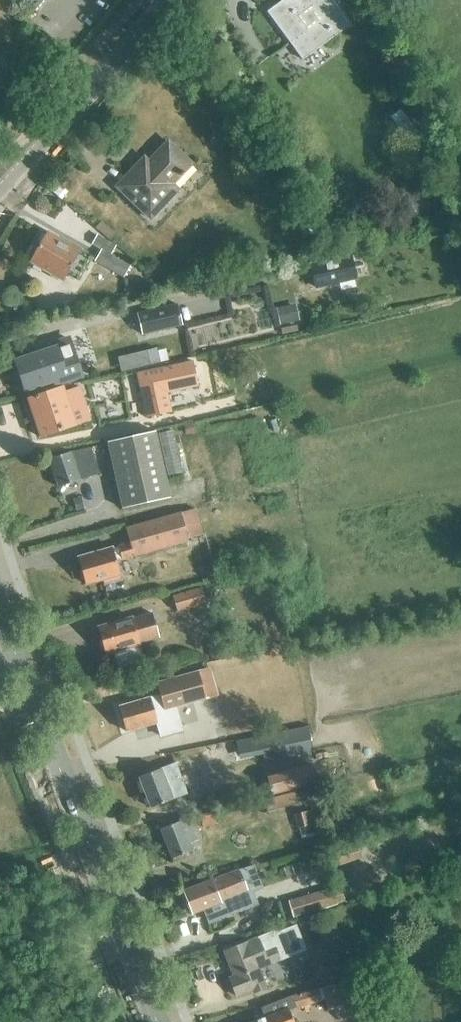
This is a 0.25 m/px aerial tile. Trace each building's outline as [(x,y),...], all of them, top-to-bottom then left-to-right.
[(303,61),(351,26),(332,0),(283,0),(267,12),(303,61)] [(178,190),(172,184),(191,164),(168,142),(140,171),(135,167),(117,187),(150,219),(178,190)] [(70,243),(68,246),(46,233),(37,248),(34,247),(29,256),(32,258),(30,261),(64,280),(67,273),(79,280),(91,259),(79,252),(80,249),(70,243)] [(94,262),(124,278),(131,265),(111,255),(116,246),(98,234),(92,244),(101,249),(94,262)] [(310,264),(315,289),(357,279),(351,255),(310,264)] [(138,314),(143,335),(182,325),(177,304),(138,314)] [(296,306),(275,310),(279,329),(299,326),(296,306)] [(41,353),(17,361),(26,389),(55,379),(56,384),(82,375),(69,339),(39,349),(41,353)] [(114,375),(173,361),(152,366),(152,364),(160,362),(157,348),(118,357),(121,372),(114,374),(114,375)] [(192,361),(137,373),(146,417),(171,412),(167,393),(198,386),(192,361)] [(64,387),(29,399),(42,437),(87,421),(77,388),(66,392),(64,387)] [(158,434),(168,476),(183,472),(173,430),(158,434)] [(114,440),(107,442),(114,474),(122,509),(170,498),(155,431),(114,440)] [(90,446),(48,460),(59,490),(87,481),(85,476),(100,472),(90,446)] [(105,585),(121,580),(116,561),(188,541),(188,540),(204,535),(196,509),(126,529),(131,544),(79,558),(86,584),(103,579),(105,585)] [(174,597),(178,612),(207,604),(203,588),(174,597)] [(140,645),(139,643),(159,638),(152,614),(133,620),(132,618),(98,628),(106,655),(115,652),(119,666),(142,659),(138,645),(140,645)] [(161,736),(182,730),(176,706),(216,694),(210,670),(159,684),(162,694),(121,706),(128,731),(158,722),(161,736)] [(306,730),(260,739),(263,760),(310,751),(306,730)] [(140,777),(152,807),(184,794),(172,764),(140,777)] [(271,794),(317,782),(312,765),(267,777),(271,794)] [(299,802),(306,800),(303,791),(296,793),(296,792),(265,800),(268,811),(299,803),(299,802)] [(294,814),(298,828),(327,820),(323,806),(294,814)] [(160,829),(172,858),(193,850),(191,843),(202,838),(193,816),(160,829)] [(185,891),(194,913),(249,892),(245,881),(258,875),(254,866),(240,869),(185,891)] [(288,901),(293,918),(338,904),(333,888),(288,901)] [(258,968),(302,951),(295,931),(283,936),(286,943),(275,948),(274,946),(263,950),(258,938),(224,951),(234,976),(229,978),(237,996),(253,990),(254,992),(266,988),(258,968)] [(328,1010),(339,1007),(333,985),(292,997),(295,1008),(325,1000),(328,1010)] [(284,999),(260,1008),(264,1017),(252,1021),(294,1021),(284,999)]
